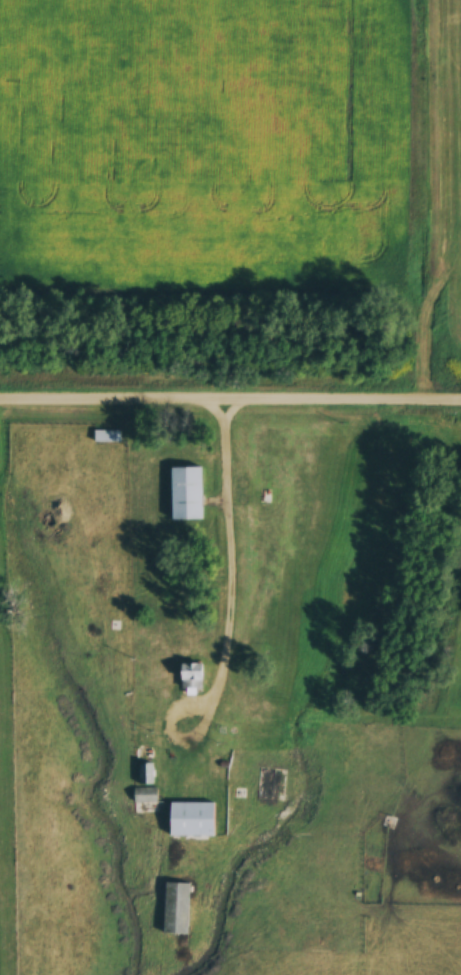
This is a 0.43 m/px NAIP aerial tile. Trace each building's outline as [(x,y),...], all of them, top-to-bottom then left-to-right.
[(119,432),(93,432),(93,444),(119,444),(119,432)] [(199,521),(199,469),(169,469),(169,521),(199,521)] [(201,691),(201,664),(185,664),(185,672),(177,672),(177,691),(201,691)] [(132,715),(150,715),(150,706),(132,706),(132,715)] [(272,802),(273,770),(258,770),(257,801),(272,802)] [(211,838),(211,804),(167,804),(167,838),(211,838)] [(161,935),(186,936),(187,885),(162,884),(161,935)]
